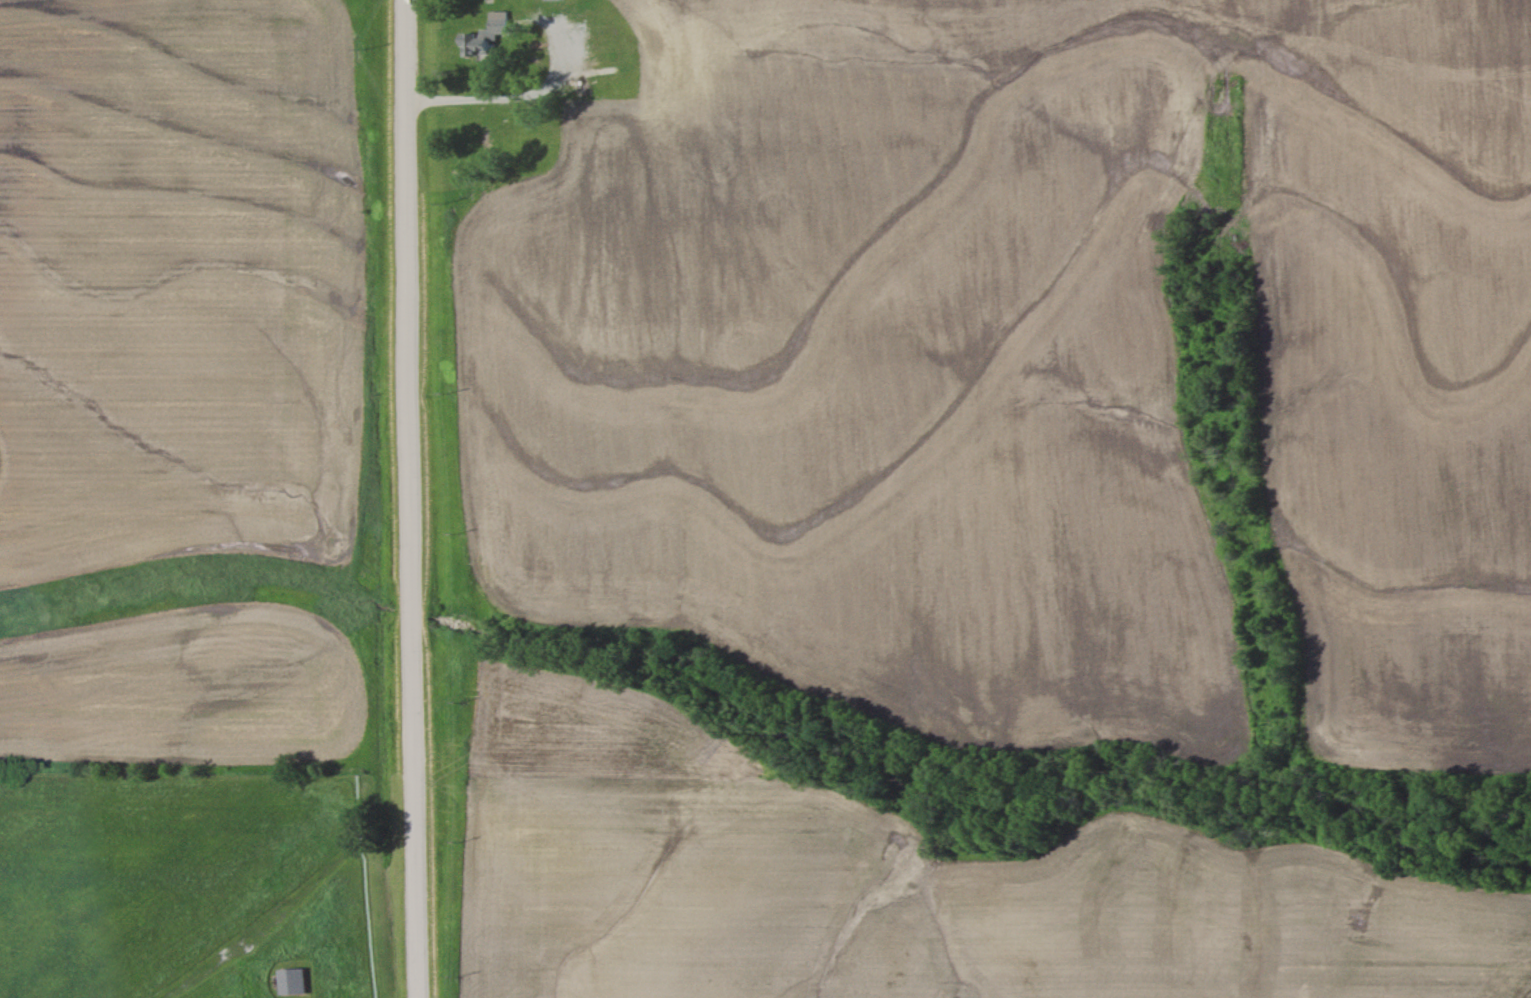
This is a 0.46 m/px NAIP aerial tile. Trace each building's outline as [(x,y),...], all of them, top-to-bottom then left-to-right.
[(461,57),(492,57),(492,35),(507,35),(507,11),(488,11),(488,32),(461,32),(461,57)] [(279,996),(306,996),(306,969),(279,970),(279,996)]
